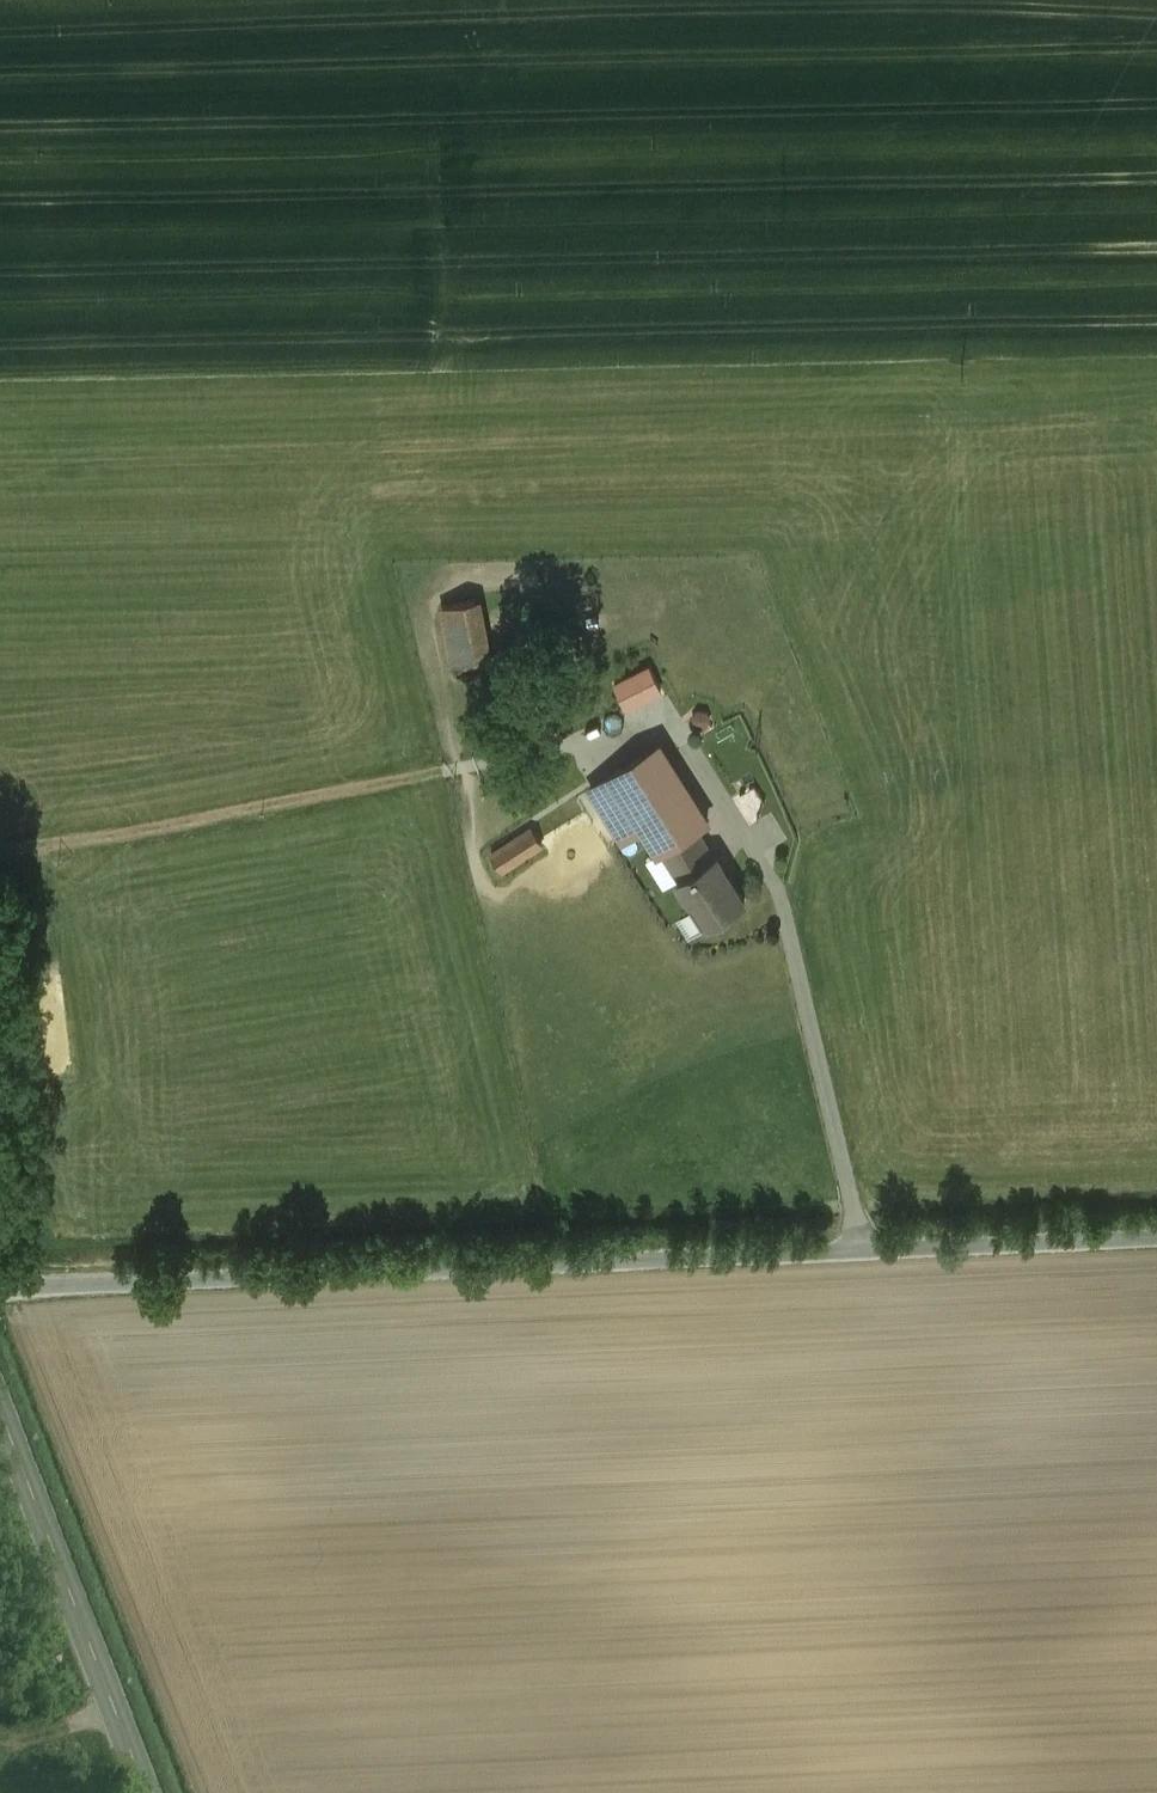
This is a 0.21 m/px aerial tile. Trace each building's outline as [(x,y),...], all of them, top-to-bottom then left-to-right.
[(474,598),(434,606),(445,663),(485,655),(474,598)] [(665,675),(636,622),(543,673),(571,726),(665,675)] [(707,819),(659,744),(590,788),(621,838),(642,825),(657,848),(655,849),(657,852),(661,849),(661,848),(696,827),(707,819)] [(531,827),(491,853),(501,869),(542,843),(531,827)] [(696,827),(661,848),(661,849),(679,877),(713,855),(696,827)] [(744,899),(715,854),(713,855),(679,877),(677,878),(706,924),(744,899)]
